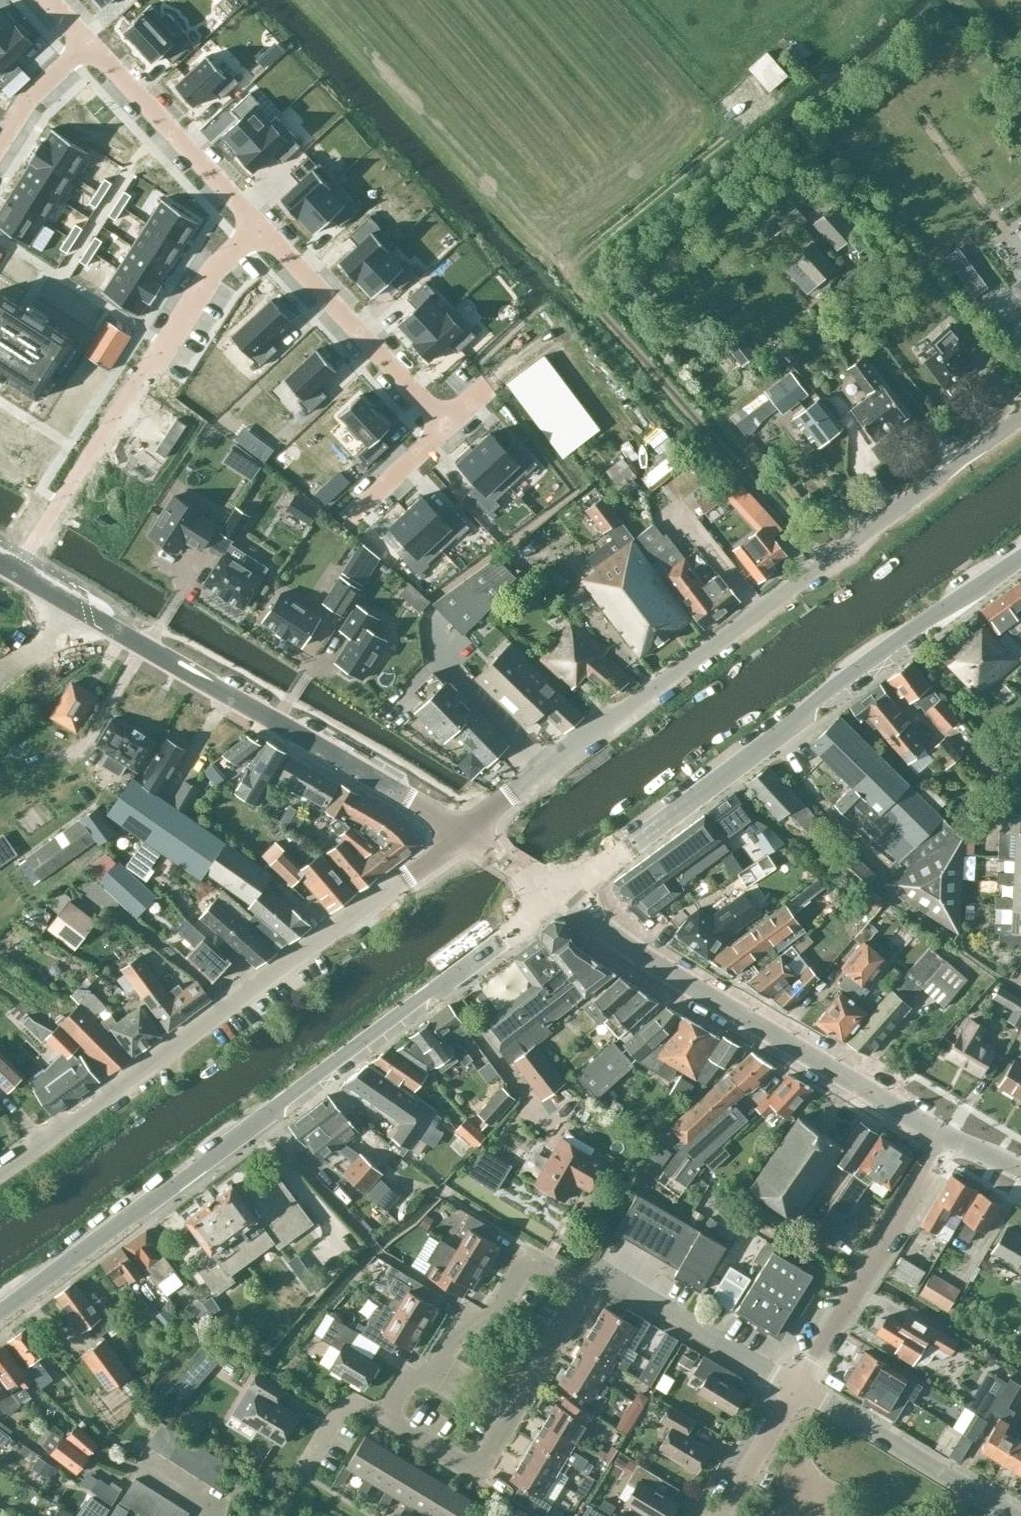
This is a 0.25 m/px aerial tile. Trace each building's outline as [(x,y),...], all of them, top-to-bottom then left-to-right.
[(16,25),(15,24),(14,25),(14,24),(16,22),(7,11),(4,14),(0,10),(0,40),(16,25)] [(143,11),(123,30),(134,42),(133,43),(141,51),(142,50),(153,62),(163,53),(172,62),(193,42),(183,32),(172,42),(143,11)] [(0,40),(0,88),(1,89),(22,69),(14,60),(32,42),(27,37),(30,34),(20,24),(17,26),(16,25),(0,40)] [(767,51),(748,68),(769,91),(788,75),(767,51)] [(176,85),(175,85),(194,106),(212,89),(220,98),(239,81),(229,71),(225,75),(207,55),(176,85)] [(240,119),(223,135),(238,152),(237,153),(238,154),(277,117),(276,116),(269,123),(255,107),(260,102),(250,92),(231,109),(240,119)] [(277,117),(238,154),(254,171),(273,154),(281,163),(300,146),(291,137),(294,135),(277,117)] [(41,141),(35,151),(73,175),(88,153),(89,153),(89,152),(51,128),(51,129),(43,142),(41,141)] [(31,162),(22,175),(59,198),(73,175),(35,151),(28,161),(31,162)] [(299,182),(280,199),(296,217),(336,180),(319,162),(317,165),(308,155),(290,172),(299,182)] [(22,175),(8,198),(44,221),(59,198),(22,175)] [(105,178),(97,191),(104,195),(112,183),(105,178)] [(336,180),(296,217),(297,217),(298,217),(314,233),(331,217),(340,226),(358,209),(349,199),(344,203),(329,187),(336,181),(336,180)] [(96,207),(104,195),(97,191),(89,203),(96,207)] [(124,191),(116,203),(123,207),(131,195),(124,191)] [(30,245),(30,244),(44,221),(8,198),(0,210),(0,226),(30,245)] [(161,200),(147,222),(183,246),(198,223),(198,224),(199,222),(161,198),(161,199),(161,200)] [(116,203),(109,215),(115,219),(123,207),(116,203)] [(833,210),(814,226),(834,249),(853,233),(833,210)] [(357,245),(339,262),(344,268),(341,271),(351,281),(354,278),(355,280),(394,243),(379,226),(380,226),(370,215),(349,235),(357,245)] [(147,222),(132,245),(169,268),(183,246),(147,222)] [(76,224),(68,236),(75,240),(82,228),(76,224)] [(67,253),(75,240),(68,236),(60,248),(67,253)] [(87,248),(94,253),(102,241),(95,236),(87,248)] [(394,243),(355,280),(356,280),(357,279),(372,296),(390,280),(399,289),(417,272),(407,262),(403,266),(388,250),(395,244),(394,243)] [(812,244),(785,267),(806,291),(833,268),(812,244)] [(132,245),(118,268),(157,293),(163,283),(160,282),(169,268),(132,245)] [(87,248),(80,261),(86,265),(94,253),(87,248)] [(959,248),(944,260),(954,273),(973,299),(988,287),(969,261),(959,248)] [(103,290),(102,291),(140,316),(140,314),(148,301),(150,303),(157,293),(118,268),(103,291),(103,290)] [(1013,284),(1020,295),(1020,277),(1013,284)] [(416,308),(398,324),(414,341),(445,311),(431,296),(435,292),(426,281),(407,298),(416,308)] [(5,381),(7,378),(36,397),(73,339),(0,293),(0,378),(5,381)] [(271,299),(232,335),(250,354),(249,355),(259,366),(277,349),(268,339),(290,319),(271,299)] [(414,341),(413,342),(430,360),(448,343),(457,352),(476,335),(467,326),(469,323),(452,305),(445,311),(414,341)] [(109,370),(131,335),(107,319),(84,354),(109,370)] [(931,342),(937,349),(924,360),(945,389),(969,371),(960,359),(973,347),(958,330),(956,333),(949,326),(931,342)] [(742,336),(728,347),(742,366),(757,354),(742,336)] [(317,349),(284,379),(302,398),(299,402),(308,412),(327,395),(318,385),(336,369),(317,349)] [(564,381),(563,381),(542,354),(506,382),(519,398),(517,399),(563,458),(600,429),(564,381)] [(867,395),(850,408),(874,441),(907,416),(881,382),(883,381),(863,356),(847,368),(867,395)] [(790,371),(764,391),(743,408),(728,416),(735,425),(737,424),(747,436),(756,430),(751,419),(773,402),(783,414),(809,394),(790,371)] [(360,394),(339,413),(349,424),(346,426),(357,439),(360,436),(368,445),(358,455),(367,465),(388,445),(380,436),(390,427),(379,415),(379,414),(372,406),(371,406),(360,394)] [(820,397),(794,417),(816,447),(842,427),(820,397)] [(660,454),(674,442),(664,429),(650,441),(660,454)] [(490,432),(474,447),(509,485),(524,471),(526,473),(536,463),(519,445),(510,454),(490,432)] [(235,444),(224,461),(250,479),(261,461),(235,444)] [(470,445),(457,457),(460,460),(457,462),(478,484),(468,492),(488,514),(499,504),(494,499),(509,485),(474,447),(472,448),(470,445)] [(673,452),(642,477),(652,489),(683,464),(673,452)] [(634,479),(637,476),(623,458),(611,467),(616,474),(612,478),(620,490),(623,488),(628,494),(638,485),(634,479)] [(295,495),(286,509),(309,524),(318,510),(295,495)] [(422,495),(406,510),(441,549),(456,535),(458,536),(468,527),(451,508),(442,517),(422,495)] [(200,516),(201,514),(173,497),(149,535),(177,552),(184,540),(200,551),(216,526),(200,516)] [(595,567),(581,580),(639,657),(691,619),(680,604),(650,565),(652,563),(633,540),(635,539),(604,497),(586,511),(602,532),(606,530),(613,539),(587,557),(595,567)] [(236,507),(220,532),(234,540),(250,515),(236,507)] [(786,555),(772,537),(782,529),(763,507),(747,520),(756,530),(747,539),(751,544),(738,554),(758,581),(760,579),(765,581),(771,576),(769,572),(775,568),(772,565),(786,555)] [(406,510),(390,525),(410,547),(400,556),(418,574),(428,564),(426,562),(441,549),(406,510)] [(654,523),(638,536),(656,560),(652,563),(650,565),(680,604),(681,603),(683,602),(704,629),(722,615),(740,601),(718,572),(705,582),(685,556),(684,557),(666,533),(663,535),(654,523)] [(362,544),(343,573),(360,585),(378,557),(362,544)] [(223,554),(204,584),(219,593),(218,594),(227,600),(228,599),(243,609),(269,568),(252,557),(245,568),(223,554)] [(496,557),(432,603),(463,634),(484,614),(518,579),(496,557)] [(341,576),(324,603),(343,615),(360,588),(341,576)] [(1004,595),(1015,611),(1020,607),(1020,582),(1004,595)] [(281,592),(263,621),(278,631),(277,631),(286,637),(287,636),(302,646),(320,617),(281,592)] [(1015,611),(1004,595),(984,609),(984,614),(989,620),(993,622),(1000,631),(1008,625),(1014,633),(1020,627),(1020,618),(1019,616),(1015,611)] [(421,596),(413,606),(420,611),(428,602),(421,596)] [(355,676),(356,674),(363,679),(387,641),(371,630),(378,619),(356,605),(341,629),(352,636),(336,662),(343,666),(342,668),(343,672),(351,677),(355,676)] [(572,689),(586,675),(610,695),(632,678),(604,654),(607,650),(572,620),(539,659),(572,689)] [(940,658),(977,698),(1020,659),(1020,651),(1005,634),(1000,639),(985,623),(974,634),(971,631),(940,658)] [(476,678),(526,727),(542,710),(563,731),(583,715),(527,661),(530,658),(514,642),(476,678)] [(941,699),(930,687),(931,687),(912,661),(889,678),(902,696),(905,694),(910,702),(912,700),(918,708),(921,706),(926,713),(928,712),(945,731),(959,719),(941,698),(941,699)] [(413,691),(424,701),(425,702),(416,712),(441,738),(451,728),(487,764),(508,743),(446,680),(444,683),(433,672),(413,691)] [(1001,683),(1009,694),(1020,687),(1012,675),(1001,683)] [(72,683),(52,718),(74,731),(95,697),(72,683)] [(851,706),(861,719),(869,731),(877,726),(908,764),(926,748),(906,725),(911,722),(880,683),(851,706)] [(904,868),(885,878),(885,887),(960,933),(964,837),(947,821),(946,822),(937,813),(917,793),(841,716),(812,745),(854,787),(836,805),(860,830),(864,826),(899,861),(900,860),(904,868)] [(127,764),(137,770),(154,741),(143,735),(144,734),(143,733),(142,734),(135,730),(136,729),(135,728),(134,729),(124,723),(123,724),(112,718),(97,744),(107,750),(106,751),(108,753),(101,765),(120,776),(127,764)] [(946,768),(965,751),(949,734),(930,751),(946,768)] [(246,736),(234,745),(223,754),(239,764),(252,754),(262,746),(246,736)] [(166,738),(140,781),(159,797),(186,749),(166,738)] [(263,790),(286,753),(266,741),(253,763),(255,764),(247,778),(243,776),(239,784),(240,785),(236,792),(259,806),(267,792),(263,790)] [(324,810),(325,811),(340,784),(291,756),(278,779),(312,798),(308,805),(322,814),(324,810)] [(809,833),(822,822),(771,767),(747,784),(780,820),(789,811),(809,833)] [(159,797),(140,781),(139,781),(133,777),(132,777),(107,813),(145,839),(161,851),(201,879),(206,872),(250,904),(248,907),(255,913),(288,941),(289,942),(312,926),(264,885),(272,874),(226,842),(159,797)] [(187,780),(174,802),(188,810),(200,788),(187,780)] [(420,845),(406,826),(390,813),(359,796),(359,795),(340,784),(325,811),(338,817),(329,823),(339,835),(345,838),(326,852),(359,891),(420,845)] [(927,784),(917,793),(937,813),(947,804),(927,784)] [(735,793),(710,812),(727,836),(753,817),(735,793)] [(118,833),(98,805),(25,858),(26,859),(18,864),(34,884),(40,879),(41,880),(96,841),(99,846),(118,833)] [(303,815),(289,807),(280,820),(294,829),(303,815)] [(1003,813),(1002,831),(1000,831),(998,859),(1015,860),(1016,860),(1016,857),(1020,858),(1020,814),(1003,813)] [(627,899),(631,905),(639,899),(651,913),(685,888),(681,884),(730,849),(706,815),(621,876),(620,875),(614,880),(613,887),(621,898),(627,899)] [(768,854),(779,847),(786,842),(769,825),(755,835),(768,854)] [(19,855),(3,833),(0,835),(0,869),(19,855)] [(154,870),(151,867),(161,851),(145,839),(126,866),(147,880),(154,870)] [(849,848),(833,866),(862,893),(878,875),(849,848)] [(322,853),(305,869),(285,849),(270,864),(291,885),(301,876),(331,911),(356,892),(333,866),(322,853)] [(747,889),(778,869),(769,854),(738,874),(747,889)] [(1014,885),(1015,885),(1015,883),(1020,883),(1020,858),(1016,857),(1016,860),(1015,860),(1015,874),(998,873),(997,884),(1014,885)] [(137,918),(157,896),(117,859),(97,882),(137,918)] [(818,877),(785,902),(793,912),(825,887),(818,877)] [(1014,885),(1014,899),(997,898),(996,909),(1013,910),(1014,907),(1020,907),(1020,883),(1015,883),(1015,885),(1014,885)] [(760,884),(745,895),(759,913),(774,903),(760,884)] [(277,950),(288,941),(255,913),(253,915),(223,889),(199,916),(256,965),(277,950)] [(731,934),(759,913),(745,895),(744,894),(711,918),(699,909),(691,914),(676,935),(710,959),(730,932),(731,934)] [(69,905),(52,928),(76,945),(92,921),(69,905)] [(777,952),(805,931),(786,905),(711,960),(734,975),(757,958),(762,966),(778,954),(777,952)] [(1013,910),(996,909),(995,923),(995,934),(1000,934),(1000,947),(1020,948),(1020,907),(1014,907),(1013,910)] [(195,946),(186,956),(213,980),(231,959),(186,918),(175,929),(195,946)] [(514,1061),(536,1045),(553,1032),(549,1026),(587,996),(586,995),(616,972),(605,966),(594,958),(580,949),(570,936),(571,935),(571,930),(565,920),(556,919),(544,928),(543,938),(514,959),(533,984),(531,984),(481,1023),(512,1063),(514,1061)] [(873,947),(867,942),(878,929),(869,922),(854,938),(861,944),(843,968),(850,974),(840,984),(853,994),(849,997),(842,991),(839,994),(838,993),(832,1003),(816,1023),(829,1033),(830,1032),(844,1043),(868,1012),(853,1000),(859,993),(862,996),(868,989),(865,986),(887,958),(879,952),(883,948),(877,943),(873,947)] [(808,965),(793,946),(747,983),(791,1010),(819,979),(810,967),(790,982),(788,981),(808,965)] [(926,951),(906,974),(892,990),(846,1041),(868,1054),(911,1006),(907,1004),(922,987),(943,1006),(968,979),(946,960),(942,965),(926,951)] [(168,1030),(211,999),(197,980),(183,989),(179,984),(169,992),(141,954),(121,968),(168,1030)] [(881,981),(892,990),(906,974),(895,965),(881,981)] [(593,999),(608,1017),(640,988),(621,975),(593,999)] [(71,995),(79,1004),(97,1020),(109,1008),(84,982),(71,995)] [(1008,1020),(1020,1027),(1020,999),(1000,987),(994,997),(1015,1010),(1008,1020)] [(640,988),(608,1017),(604,1021),(619,1037),(658,1002),(659,1001),(640,988)] [(97,1020),(79,1004),(59,1024),(80,1045),(110,1073),(132,1057),(125,1049),(97,1020)] [(111,1029),(125,1049),(132,1057),(161,1035),(138,1004),(117,1021),(111,1013),(101,1021),(108,1031),(111,1029)] [(638,1059),(641,1060),(669,1036),(682,1014),(666,1005),(624,1043),(638,1059)] [(449,1006),(427,1021),(428,1022),(445,1045),(447,1044),(457,1059),(459,1057),(459,1058),(464,1065),(473,1060),(467,1052),(462,1045),(457,1049),(451,1041),(467,1030),(449,1006)] [(658,1070),(664,1060),(706,1084),(717,1064),(705,1057),(718,1035),(682,1014),(669,1036),(641,1060),(658,1070)] [(22,1021),(29,1028),(35,1021),(28,1015),(22,1021)] [(970,1019),(962,1033),(948,1056),(981,1075),(994,1052),(977,1042),(985,1028),(970,1019)] [(417,1030),(406,1039),(407,1040),(395,1049),(427,1071),(427,1070),(436,1063),(442,1071),(458,1059),(457,1059),(447,1044),(445,1045),(428,1022),(427,1023),(424,1022),(417,1027),(417,1030)] [(45,1038),(44,1039),(65,1059),(80,1045),(59,1024),(52,1031),(45,1038)] [(740,1047),(723,1037),(710,1058),(727,1068),(740,1047)] [(614,1039),(595,1056),(574,1073),(594,1096),(633,1062),(614,1039)] [(566,1083),(554,1068),(536,1045),(514,1061),(532,1085),(543,1099),(566,1083)] [(427,1071),(395,1049),(390,1046),(369,1062),(411,1091),(427,1071)] [(676,1150),(663,1169),(687,1186),(704,1162),(701,1159),(720,1142),(748,1118),(733,1101),(749,1088),(751,1090),(759,1084),(757,1081),(775,1066),(753,1051),(670,1125),(681,1138),(676,1143),(679,1147),(676,1150)] [(8,1091),(23,1075),(0,1053),(0,1083),(8,1091)] [(33,1089),(52,1114),(53,1115),(100,1081),(80,1054),(42,1083),(33,1071),(25,1076),(34,1088),(33,1089)] [(1000,1086),(1020,1099),(1020,1064),(1015,1060),(1000,1086)] [(436,1126),(442,1117),(433,1111),(434,1110),(366,1064),(342,1082),(401,1123),(387,1144),(400,1156),(406,1147),(415,1153),(423,1140),(416,1135),(427,1120),(436,1126)] [(757,1106),(767,1116),(776,1107),(786,1117),(813,1089),(791,1075),(768,1099),(766,1097),(757,1106)] [(503,1087),(476,1116),(488,1127),(514,1098),(503,1087)] [(327,1094),(308,1108),(324,1130),(335,1122),(343,1133),(362,1119),(351,1109),(343,1115),(327,1094)] [(358,1153),(324,1130),(308,1108),(289,1123),(305,1144),(308,1142),(321,1159),(335,1149),(352,1160),(358,1153)] [(850,1171),(859,1158),(879,1129),(863,1118),(843,1146),(798,1116),(748,1186),(793,1217),(833,1160),(850,1171)] [(467,1119),(457,1129),(476,1147),(486,1136),(467,1119)] [(912,1151),(905,1145),(900,1147),(880,1134),(813,1231),(831,1243),(845,1222),(842,1220),(872,1176),(889,1187),(911,1155),(912,1151)] [(574,1181),(588,1189),(604,1163),(560,1137),(534,1181),(540,1184),(541,1188),(546,1192),(551,1191),(564,1199),(574,1181)] [(654,1139),(645,1150),(646,1150),(642,1155),(644,1156),(641,1160),(657,1172),(663,1164),(660,1161),(669,1151),(654,1139)] [(704,1162),(711,1170),(731,1154),(720,1142),(701,1159),(704,1162)] [(352,1160),(342,1172),(363,1191),(382,1169),(360,1150),(358,1153),(352,1160)] [(477,1157),(467,1174),(495,1191),(505,1174),(477,1157)] [(311,1222),(310,1221),(273,1171),(239,1196),(230,1183),(185,1216),(207,1246),(190,1259),(215,1293),(233,1279),(228,1273),(265,1245),(266,1247),(274,1240),(279,1247),(311,1222)] [(921,1223),(936,1232),(950,1209),(960,1215),(976,1188),(951,1173),(921,1223)] [(381,1178),(368,1193),(387,1209),(400,1194),(381,1178)] [(977,1228),(984,1232),(1002,1203),(979,1190),(962,1218),(966,1220),(958,1234),(969,1241),(977,1228)] [(673,1275),(694,1287),(698,1289),(724,1243),(636,1194),(614,1232),(678,1267),(673,1275)] [(455,1248),(454,1249),(483,1267),(497,1245),(484,1237),(490,1227),(468,1214),(461,1225),(457,1233),(462,1236),(455,1248)] [(432,1220),(426,1216),(420,1225),(427,1229),(432,1220)] [(1020,1267),(1020,1235),(1008,1227),(993,1251),(1020,1267)] [(149,1246),(155,1242),(145,1229),(124,1245),(134,1258),(138,1254),(146,1265),(142,1268),(155,1284),(164,1277),(165,1279),(176,1271),(163,1254),(158,1257),(149,1246)] [(429,1235),(411,1266),(424,1274),(430,1277),(451,1290),(461,1296),(461,1295),(467,1286),(470,1288),(483,1267),(454,1249),(455,1248),(440,1239),(439,1241),(429,1235)] [(761,1265),(756,1275),(799,1302),(806,1298),(823,1272),(798,1256),(803,1249),(782,1236),(776,1244),(765,1237),(752,1260),(761,1265)] [(129,1281),(140,1273),(120,1247),(99,1262),(116,1285),(126,1278),(129,1281)] [(320,1283),(299,1254),(290,1261),(311,1289),(320,1283)] [(902,1255),(893,1271),(915,1285),(925,1269),(902,1255)] [(422,1299),(429,1288),(407,1276),(408,1275),(391,1264),(385,1276),(392,1280),(390,1285),(390,1289),(391,1291),(393,1294),(394,1294),(388,1306),(395,1311),(422,1328),(435,1307),(422,1299)] [(932,1272),(919,1293),(947,1310),(960,1289),(932,1272)] [(766,1326),(779,1334),(799,1302),(756,1275),(733,1310),(759,1326),(766,1326)] [(117,1321),(99,1297),(91,1303),(75,1281),(55,1295),(81,1330),(86,1326),(95,1338),(117,1321)] [(220,1305),(213,1297),(205,1303),(212,1311),(220,1305)] [(345,1299),(338,1297),(333,1302),(335,1309),(342,1310),(347,1305),(345,1299)] [(206,1308),(200,1299),(192,1305),(198,1314),(206,1308)] [(397,1342),(409,1350),(422,1328),(395,1311),(387,1307),(388,1305),(385,1303),(382,1309),(370,1321),(368,1320),(361,1333),(391,1351),(397,1342)] [(605,1307),(594,1326),(624,1345),(631,1334),(640,1340),(650,1322),(628,1309),(623,1318),(605,1307)] [(323,1337),(335,1317),(327,1313),(316,1333),(323,1337)] [(912,1313),(905,1324),(888,1314),(886,1317),(881,1317),(877,1324),(879,1328),(878,1331),(901,1345),(898,1351),(915,1361),(916,1361),(919,1362),(922,1364),(926,1363),(929,1362),(932,1359),(936,1352),(943,1357),(950,1355),(959,1341),(912,1313)] [(322,1338),(339,1349),(342,1344),(350,1348),(359,1332),(335,1317),(323,1337),(322,1338)] [(26,1364),(20,1367),(28,1377),(31,1375),(41,1388),(55,1379),(37,1355),(45,1349),(27,1326),(8,1340),(26,1364)] [(619,1353),(624,1345),(594,1326),(582,1345),(613,1364),(613,1363),(627,1371),(632,1362),(619,1353)] [(666,1332),(649,1360),(661,1367),(677,1339),(666,1332)] [(103,1337),(81,1353),(107,1389),(129,1373),(103,1337)] [(7,1385),(17,1398),(28,1390),(25,1387),(31,1382),(28,1377),(20,1367),(3,1344),(0,1346),(0,1377),(7,1385)] [(342,1344),(339,1349),(328,1368),(362,1389),(377,1364),(350,1348),(342,1344)] [(173,1385),(184,1395),(221,1355),(210,1345),(173,1385)] [(602,1381),(613,1364),(582,1345),(571,1364),(608,1387),(609,1386),(602,1381)] [(912,1401),(922,1385),(888,1364),(879,1358),(866,1350),(864,1352),(861,1351),(858,1352),(854,1358),(855,1362),(857,1364),(856,1366),(894,1389),(907,1397),(912,1401)] [(725,1368),(703,1354),(692,1373),(704,1380),(697,1392),(730,1412),(742,1393),(718,1379),(725,1368)] [(649,1360),(639,1378),(650,1385),(661,1367),(649,1360)] [(603,1394),(608,1387),(571,1364),(559,1383),(574,1392),(570,1399),(592,1412),(597,1404),(601,1407),(607,1397),(603,1394)] [(673,1385),(682,1370),(670,1364),(661,1378),(673,1385)] [(848,1368),(844,1374),(845,1378),(847,1380),(846,1382),(868,1395),(865,1400),(894,1418),(907,1397),(894,1389),(856,1366),(855,1368),(852,1367),(848,1368)] [(277,1404),(285,1390),(258,1372),(248,1388),(258,1394),(242,1419),(283,1444),(300,1416),(277,1404)] [(17,1398),(7,1385),(0,1377),(0,1411),(4,1416),(21,1404),(17,1398)] [(1000,1418),(1009,1423),(1016,1411),(1009,1407),(1020,1386),(1020,1385),(1010,1379),(990,1412),(1000,1418)] [(984,1386),(970,1409),(979,1415),(984,1417),(998,1395),(984,1386)] [(546,1413),(548,1416),(545,1421),(575,1440),(586,1423),(590,1425),(596,1415),(592,1412),(570,1399),(564,1408),(556,1403),(554,1406),(551,1405),(547,1406),(545,1410),(546,1413)] [(631,1401),(616,1426),(628,1433),(643,1408),(631,1401)] [(671,1427),(657,1449),(694,1471),(709,1448),(683,1433),(692,1419),(668,1405),(659,1420),(671,1427)] [(970,1409),(958,1430),(967,1435),(976,1440),(988,1420),(984,1417),(979,1415),(970,1409)] [(981,1448),(1002,1461),(1016,1437),(1019,1432),(1008,1425),(1009,1423),(1000,1418),(981,1448)] [(146,1443),(157,1450),(171,1428),(160,1421),(146,1443)] [(570,1448),(575,1440),(545,1421),(540,1429),(536,1428),(533,1430),(531,1433),(531,1437),(534,1439),(533,1440),(570,1463),(581,1470),(588,1458),(570,1448)] [(67,1437),(76,1443),(89,1454),(98,1444),(79,1425),(67,1437)] [(3,1446),(11,1436),(0,1427),(0,1444),(3,1446)] [(171,1428),(157,1450),(168,1457),(182,1434),(171,1428)] [(193,1441),(182,1434),(168,1457),(178,1464),(193,1441)] [(351,1469),(364,1477),(367,1479),(386,1448),(364,1435),(346,1465),(343,1464),(335,1477),(343,1482),(351,1469)] [(64,1436),(51,1453),(76,1473),(90,1456),(64,1436)] [(1016,1437),(1002,1461),(1020,1472),(1020,1440),(1016,1437)] [(564,1473),(570,1463),(533,1440),(521,1459),(552,1478),(558,1468),(564,1473)] [(178,1464),(189,1471),(203,1448),(193,1441),(178,1464)] [(189,1471),(200,1477),(214,1455),(203,1448),(189,1471)] [(372,1482),(385,1489),(388,1491),(407,1460),(386,1448),(367,1479),(364,1477),(356,1490),(364,1495),(372,1482)] [(214,1455),(200,1477),(211,1484),(225,1462),(214,1455)] [(520,1484),(511,1498),(541,1515),(543,1515),(551,1502),(541,1496),(552,1478),(521,1459),(510,1478),(520,1484)] [(407,1460),(388,1491),(385,1489),(377,1503),(385,1508),(393,1495),(406,1502),(409,1504),(428,1473),(407,1460)] [(625,1501),(649,1515),(667,1515),(675,1502),(654,1489),(661,1478),(637,1463),(626,1482),(634,1487),(625,1501)] [(448,1485),(428,1473),(409,1504),(406,1502),(398,1515),(399,1515),(408,1515),(414,1507),(427,1515),(429,1515),(430,1515),(448,1485)] [(120,1500),(131,1506),(145,1484),(134,1478),(120,1500)] [(145,1484),(131,1506),(142,1513),(156,1491),(145,1484)] [(448,1485),(430,1515),(459,1515),(470,1498),(448,1485)] [(146,1515),(155,1515),(166,1498),(156,1491),(142,1513),(146,1515)] [(155,1515),(170,1515),(177,1505),(166,1498),(155,1515)] [(583,1515),(584,1515),(609,1515),(589,1504),(583,1515)] [(177,1505),(170,1515),(185,1515),(188,1512),(177,1505)]
